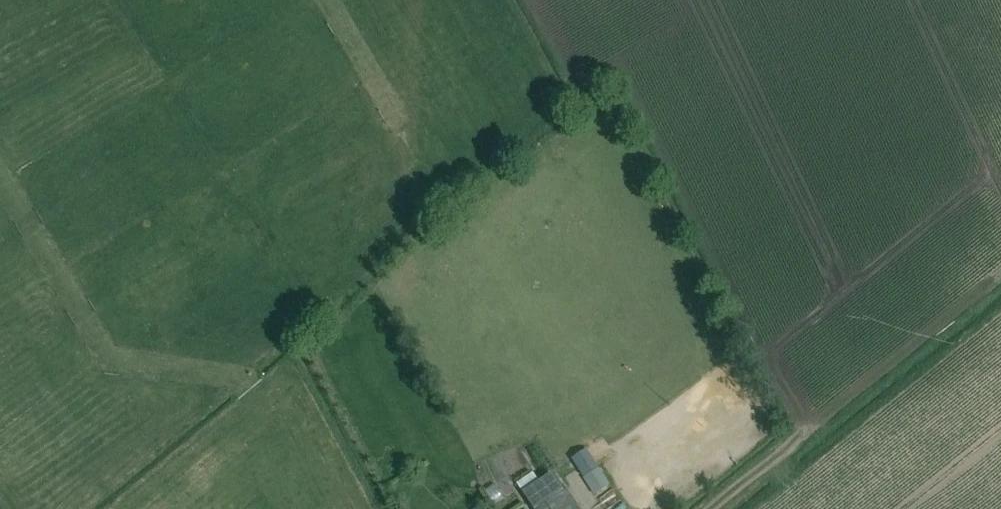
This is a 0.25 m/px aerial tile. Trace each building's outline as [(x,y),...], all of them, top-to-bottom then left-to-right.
[(566,489),(544,503),(532,486),(522,493),(533,508),(579,508),(566,489)]
